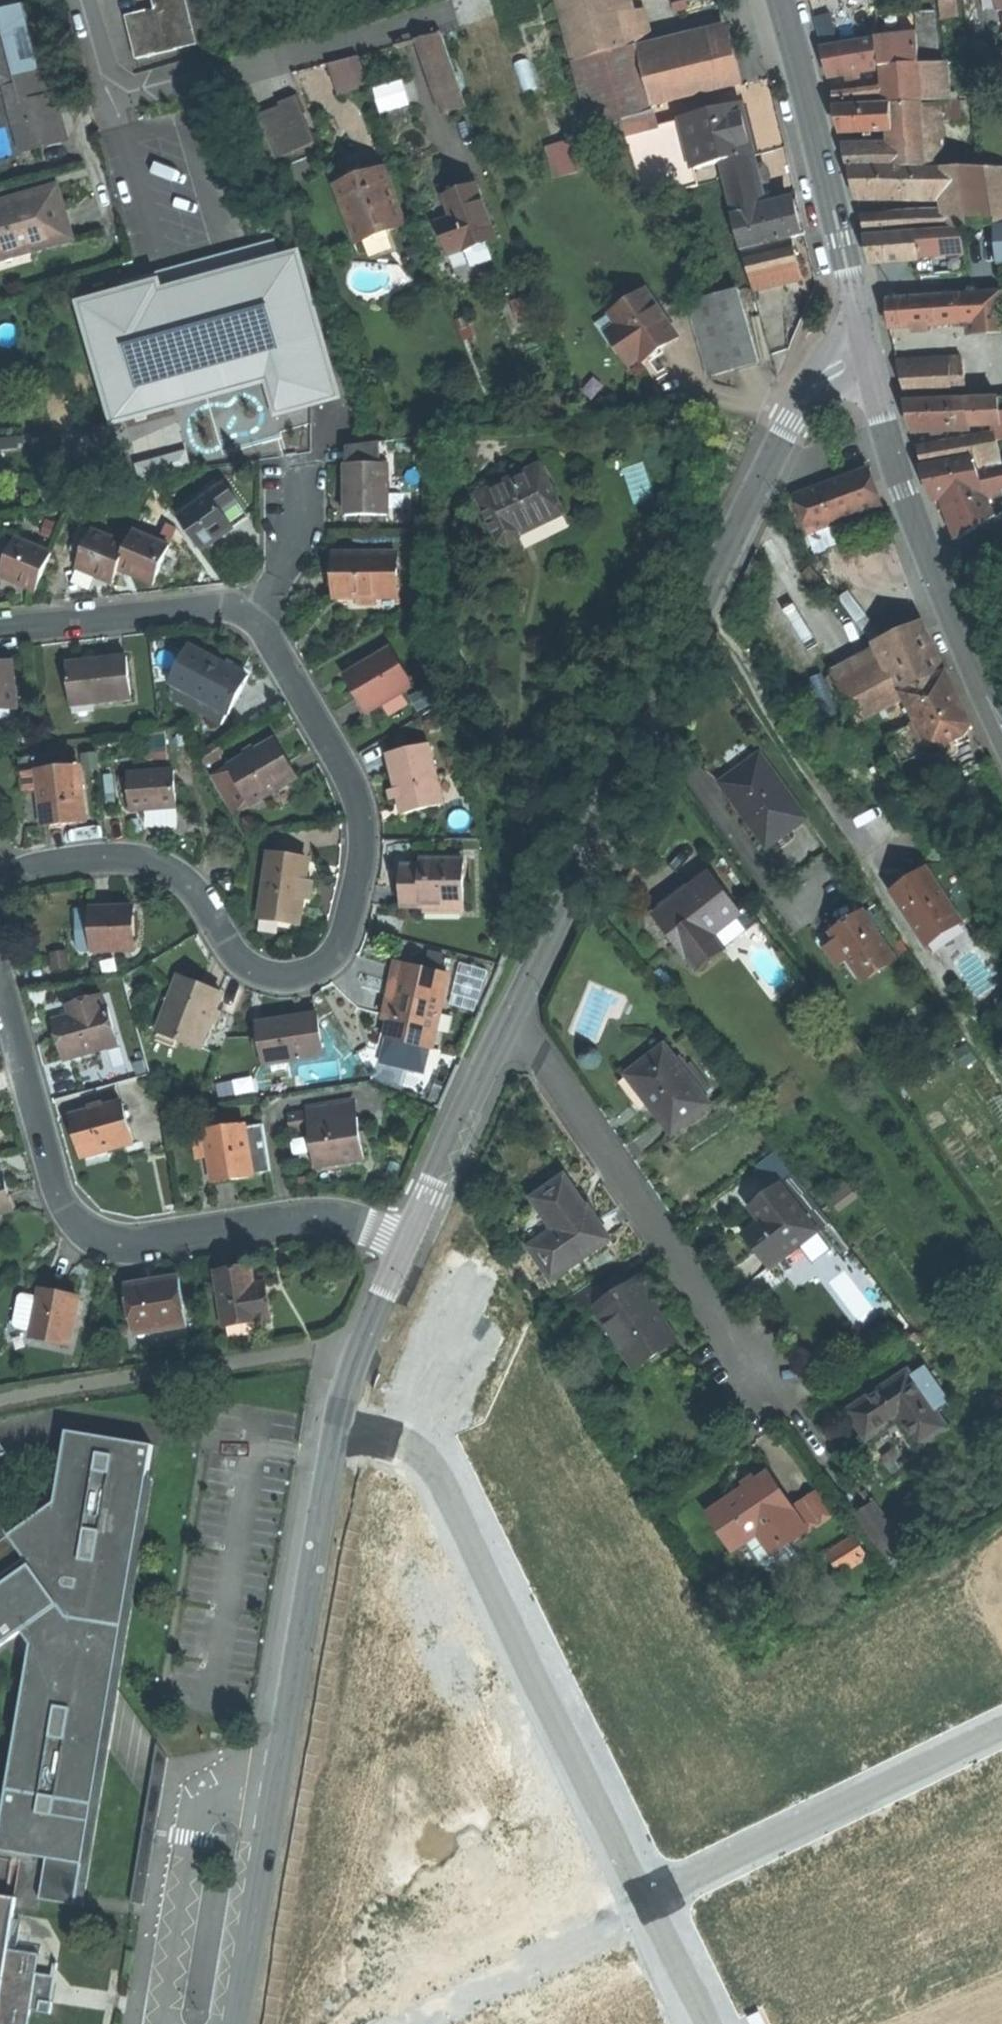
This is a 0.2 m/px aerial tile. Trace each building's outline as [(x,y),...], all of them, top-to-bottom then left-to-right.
[(161,9),(132,15),(142,59),(216,41),(211,22),(199,25),(194,0),(159,0),(161,9)] [(211,22),(206,0),(194,0),(199,25),(211,22)] [(594,54),(608,51),(619,48),(612,23),(606,0),(578,0),(594,54)] [(849,11),(814,17),(820,46),(876,40),(880,39),(877,0),(848,0),(849,11)] [(29,5),(0,13),(0,84),(2,91),(9,90),(14,107),(22,105),(53,96),(35,28),(29,5)] [(920,64),(941,63),(937,11),(916,13),(918,34),(920,64)] [(635,43),(634,39),(647,36),(640,13),(612,23),(619,48),(635,43)] [(430,39),(453,108),(471,102),(448,33),(430,39)] [(918,34),(883,39),(885,68),(886,91),(887,104),(922,102),(921,84),(920,64),(918,34)] [(880,69),(885,68),(883,39),(880,39),(876,40),(880,69)] [(741,84),(730,40),(685,51),(695,95),(741,84)] [(824,63),(828,78),(880,69),(876,40),(820,46),(824,63)] [(617,84),(615,77),(608,51),(594,54),(604,86),(613,118),(635,113),(626,81),(617,84)] [(639,63),(641,70),(642,77),(650,107),(695,95),(685,51),(639,63)] [(375,87),(363,56),(334,64),(342,96),(375,87)] [(920,64),(921,84),(947,82),(946,63),(941,63),(920,64)] [(642,77),(641,70),(615,77),(617,84),(626,81),(642,77)] [(373,89),(382,113),(411,102),(402,77),(373,89)] [(613,118),(615,122),(635,116),(650,111),(695,95),(650,107),(642,77),(626,81),(635,113),(613,118)] [(948,101),(947,82),(921,84),(922,102),(942,101),(948,101)] [(887,104),(886,91),(832,97),(835,107),(887,104)] [(53,96),(22,105),(27,126),(34,124),(40,146),(73,138),(65,109),(61,94),(53,96)] [(282,160),(321,144),(301,95),(283,102),(285,107),(274,111),(264,115),(282,160)] [(948,101),(942,101),(943,118),(960,117),(959,100),(948,101)] [(922,103),(891,105),(892,131),(894,152),(895,169),(945,168),(942,128),(925,130),(922,103)] [(742,119),(739,105),(653,126),(650,111),(635,116),(615,122),(639,202),(695,187),(691,170),(714,163),(720,162),(715,141),(734,137),(746,134),(742,119)] [(838,119),(841,134),(892,131),(891,105),(835,108),(838,119)] [(746,134),(734,137),(739,157),(751,154),(746,134)] [(734,137),(715,141),(720,162),(739,157),(734,137)] [(758,184),(762,201),(786,195),(778,149),(751,154),(754,168),(762,166),(766,182),(758,184)] [(895,169),(894,152),(871,151),(846,153),(850,169),(895,169)] [(764,207),(762,201),(758,184),(754,168),(751,154),(739,157),(720,162),(733,215),(754,210),(764,207)] [(910,197),(948,197),(951,216),(953,229),(963,229),(992,226),(982,168),(945,168),(945,169),(909,170),(910,197)] [(982,168),(992,226),(995,226),(1001,226),(1001,168),(982,168)] [(854,187),(857,197),(910,197),(909,170),(850,170),(854,187)] [(393,172),(346,189),(367,245),(413,228),(393,172)] [(508,243),(487,186),(469,193),(455,198),(463,220),(448,225),(459,257),(474,251),(476,254),(508,243)] [(0,205),(0,252),(35,242),(37,249),(77,237),(70,212),(63,187),(0,205)] [(762,201),(764,207),(795,199),(794,193),(786,195),(762,201)] [(795,199),(764,207),(754,210),(763,245),(790,239),(797,237),(804,233),(795,199)] [(741,251),(763,245),(754,210),(733,215),(731,215),(741,251)] [(905,233),(917,232),(953,229),(951,216),(863,220),(866,234),(905,231),(905,233)] [(917,233),(920,259),(933,258),(935,274),(966,272),(963,229),(953,229),(917,232),(917,233)] [(870,250),(873,265),(920,261),(920,259),(917,233),(866,237),(870,250)] [(751,291),(800,279),(795,259),(790,239),(763,245),(741,251),(751,291)] [(230,276),(165,293),(182,355),(183,355),(244,339),(248,353),(325,332),(305,255),(230,276)] [(162,284),(165,293),(230,276),(226,263),(161,280),(162,284)] [(165,293),(162,284),(150,277),(144,289),(89,303),(99,341),(103,340),(123,416),(196,396),(189,369),(186,369),(182,355),(165,293)] [(677,336),(647,290),(612,313),(612,314),(618,323),(625,333),(615,339),(631,363),(641,357),(642,359),(656,350),(677,336)] [(689,304),(711,378),(760,364),(738,290),(689,304)] [(888,315),(889,329),(955,325),(953,294),(887,299),(888,315)] [(615,339),(625,333),(618,323),(609,329),(615,339)] [(183,355),(182,355),(186,369),(189,369),(248,353),(244,339),(183,355)] [(966,398),(964,359),(897,362),(906,402),(966,398)] [(965,401),(971,426),(992,424),(991,415),(989,400),(965,401)] [(971,426),(965,401),(907,404),(910,419),(914,433),(971,426)] [(238,413),(209,421),(214,438),(243,430),(238,413)] [(992,424),(997,442),(998,445),(1001,443),(1001,413),(991,415),(992,424)] [(1001,469),(1001,461),(998,445),(997,442),(976,451),(977,458),(981,474),(1001,469)] [(919,454),(924,469),(977,458),(976,451),(975,446),(919,454)] [(354,449),(354,466),(385,467),(385,449),(354,449)] [(981,474),(977,458),(924,469),(929,484),(934,498),(952,495),(967,491),(969,498),(985,494),(981,474)] [(385,467),(354,466),(354,491),(354,518),(395,519),(396,467),(385,467)] [(871,486),(864,469),(795,495),(809,533),(879,507),(871,486)] [(981,474),(985,494),(1001,489),(1001,469),(981,474)] [(552,473),(490,502),(510,545),(519,549),(529,544),(530,535),(549,526),(572,516),(552,473)] [(233,484),(219,494),(240,526),(255,516),(233,484)] [(985,494),(988,501),(1001,497),(1001,489),(985,494)] [(952,495),(954,508),(970,504),(969,498),(967,491),(952,495)] [(185,517),(207,549),(224,537),(240,526),(219,494),(204,504),(185,517)] [(957,541),(995,518),(988,501),(985,494),(969,498),(970,504),(954,508),(946,510),(957,541)] [(181,511),(185,517),(204,504),(200,498),(181,511)] [(99,577),(117,585),(124,569),(134,544),(101,530),(100,532),(88,527),(77,551),(89,556),(83,569),(83,570),(99,577)] [(134,544),(124,569),(142,577),(161,585),(166,572),(177,548),(177,547),(140,531),(134,544)] [(56,556),(19,540),(18,542),(5,537),(0,549),(0,563),(7,566),(3,577),(21,585),(40,593),(56,556)] [(402,551),(337,554),(338,571),(339,597),(366,596),(384,595),(404,594),(402,551)] [(384,595),(366,596),(367,604),(384,603),(384,595)] [(902,694),(942,674),(933,653),(922,625),(873,649),(902,694)] [(192,645),(172,682),(232,715),(252,678),(224,663),(192,645)] [(400,649),(351,676),(361,694),(373,714),(421,687),(400,649)] [(902,694),(873,649),(828,674),(857,722),(904,699),(902,694)] [(98,663),(70,666),(75,708),(135,701),(131,659),(98,663)] [(20,710),(15,664),(0,666),(0,712),(20,710)] [(954,696),(942,674),(902,694),(904,699),(917,724),(930,751),(971,730),(954,696)] [(896,766),(930,751),(917,724),(884,740),(896,766)] [(279,741),(235,767),(257,804),(301,778),(289,757),(279,741)] [(403,784),(409,812),(450,803),(437,744),(396,753),(403,784)] [(735,774),(718,786),(763,848),(802,820),(757,757),(735,774)] [(42,768),(49,825),(72,822),(93,820),(86,763),(42,768)] [(132,771),(135,809),(157,808),(179,806),(177,768),(132,771)] [(409,911),(468,901),(461,854),(420,861),(421,867),(402,870),(405,888),(409,911)] [(275,856),(266,914),(307,920),(310,900),(312,880),(315,861),(275,856)] [(906,886),(891,896),(924,947),(959,924),(926,874),(906,886)] [(690,968),(691,970),(720,950),(718,947),(712,939),(739,920),(710,879),(680,900),(655,918),(690,968)] [(319,881),(312,880),(310,900),(316,901),(317,893),(319,881)] [(99,909),(99,950),(139,950),(138,908),(118,908),(99,909)] [(844,925),(828,936),(833,943),(846,962),(857,979),(889,957),(860,914),(844,925)] [(712,939),(718,947),(752,924),(745,915),(739,920),(712,939)] [(846,962),(833,943),(823,950),(835,969),(846,962)] [(434,1047),(436,1047),(453,974),(406,964),(399,993),(395,992),(392,1005),(389,1017),(394,1018),(390,1036),(391,1037),(434,1047)] [(164,1030),(208,1047),(228,992),(206,984),(185,975),(164,1030)] [(78,1016),(109,1008),(106,996),(75,1005),(78,1016)] [(67,1040),(71,1058),(124,1044),(114,1006),(109,1008),(78,1016),(61,1020),(67,1040)] [(295,1017),(265,1022),(272,1065),(331,1055),(324,1012),(295,1017)] [(434,1047),(391,1037),(386,1059),(389,1063),(425,1071),(429,1068),(434,1047)] [(669,1048),(629,1074),(649,1106),(668,1136),(709,1111),(702,1100),(679,1063),(669,1048)] [(685,1060),(679,1063),(702,1100),(712,1093),(696,1067),(691,1070),(685,1060)] [(649,1106),(629,1074),(623,1078),(634,1095),(644,1110),(649,1106)] [(313,1113),(315,1123),(363,1115),(360,1099),(312,1107),(313,1113)] [(80,1135),(85,1156),(89,1155),(122,1146),(137,1141),(126,1100),(74,1115),(80,1135)] [(297,1130),(315,1127),(315,1123),(313,1113),(295,1115),(297,1130)] [(315,1127),(321,1165),(348,1161),(371,1157),(364,1115),(363,1115),(315,1123),(315,1127)] [(258,1173),(275,1171),(268,1123),(251,1126),(258,1173)] [(251,1124),(211,1130),(214,1154),(218,1182),(237,1179),(259,1176),(258,1173),(251,1126),(251,1124)] [(214,1154),(211,1130),(199,1131),(202,1155),(214,1154)] [(122,1146),(89,1155),(91,1164),(125,1155),(122,1146)] [(8,1173),(0,1175),(0,1213),(18,1208),(13,1191),(8,1173)] [(527,1250),(548,1280),(605,1242),(591,1222),(583,1210),(581,1212),(561,1182),(531,1203),(552,1234),(527,1250)] [(766,1271),(814,1235),(778,1187),(753,1206),(765,1221),(741,1239),(754,1255),(766,1271)] [(236,1268),(219,1271),(228,1326),(272,1319),(267,1282),(258,1284),(255,1265),(236,1268)] [(138,1333),(181,1327),(173,1278),(151,1282),(131,1285),(138,1333)] [(592,1309),(604,1301),(591,1280),(558,1303),(572,1324),(592,1309)] [(604,1301),(592,1309),(632,1368),(670,1342),(651,1314),(630,1284),(604,1301)] [(34,1335),(73,1344),(83,1298),(62,1293),(44,1289),(43,1296),(35,1330),(34,1335)] [(19,1327),(35,1330),(43,1296),(27,1293),(22,1295),(16,1323),(19,1327)] [(922,1372),(909,1381),(929,1411),(942,1402),(922,1372)] [(917,1449),(943,1431),(929,1411),(909,1381),(904,1374),(870,1397),(847,1413),(865,1439),(895,1418),(917,1449)] [(101,1439),(66,1433),(64,1450),(98,1455),(101,1439)] [(0,1836),(0,1851),(46,1859),(62,1862),(86,1719),(77,1707),(111,1682),(113,1685),(127,1603),(153,1448),(101,1439),(98,1455),(64,1450),(55,1505),(9,1537),(25,1561),(0,1578),(0,1649),(22,1633),(31,1646),(40,1657),(18,1790),(8,1788),(0,1836)] [(752,1483),(705,1514),(729,1551),(741,1543),(753,1535),(767,1556),(785,1545),(802,1533),(787,1511),(764,1475),(752,1483)] [(787,1511),(802,1533),(804,1536),(830,1519),(814,1494),(787,1511)] [(869,1505),(848,1519),(879,1565),(900,1551),(869,1505)] [(0,1524),(0,1578),(25,1561),(9,1537),(0,1524)] [(785,1545),(767,1556),(753,1535),(741,1543),(756,1567),(771,1570),(792,1556),(785,1545)] [(854,1536),(824,1550),(836,1575),(866,1560),(854,1536)] [(40,1657),(31,1646),(8,1788),(18,1790),(40,1657)] [(46,1859),(40,1899),(84,1907),(119,1692),(113,1685),(111,1682),(77,1707),(86,1719),(62,1862),(46,1859)] [(154,1847),(140,1845),(131,1903),(144,1906),(154,1847)] [(41,1943),(19,1940),(23,1917),(13,1916),(16,1894),(0,1892),(0,2023),(29,2023),(41,1943)]
